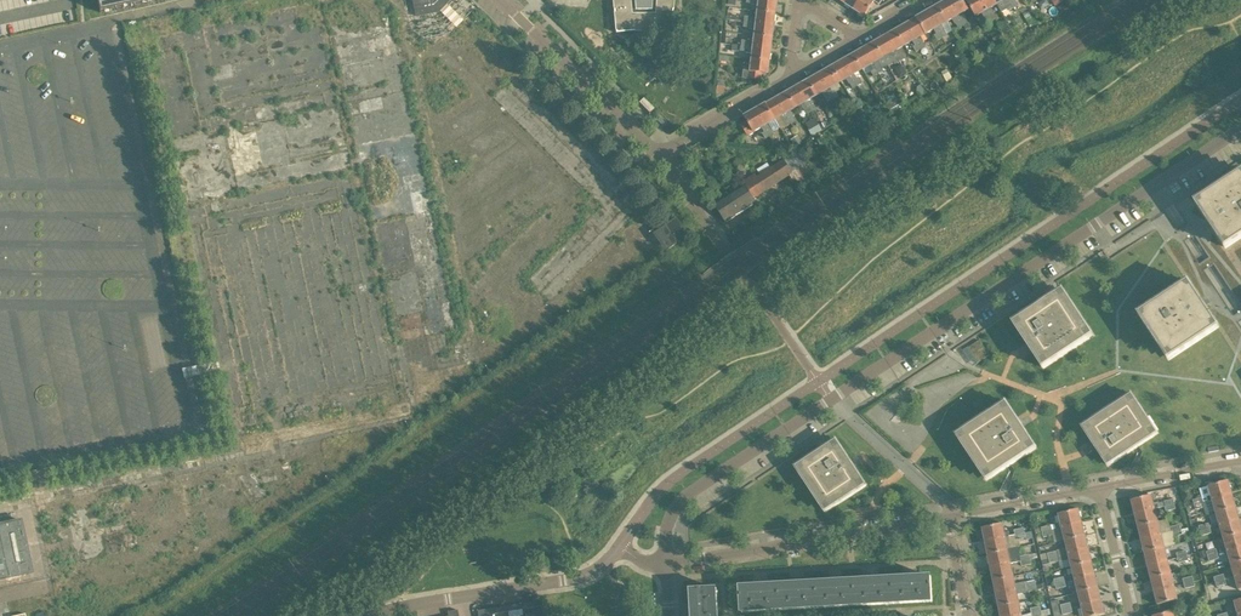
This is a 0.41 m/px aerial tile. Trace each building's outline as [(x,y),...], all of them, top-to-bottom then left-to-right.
[(100,14),(161,0),(97,0),(100,14)] [(674,0),(613,0),(616,32),(634,31),(653,31),(671,32),(674,0)] [(775,1),(769,0),(747,0),(746,4),(750,5),(749,10),(750,10),(757,11),(774,13),(775,1)] [(845,2),(855,8),(861,0),(846,0),(845,2)] [(875,1),(879,5),(883,0),(861,0),(855,8),(865,15),(875,1)] [(949,0),(948,0),(938,6),(947,21),(953,18),(955,23),(956,23),(959,28),(963,25),(949,0)] [(963,0),(949,0),(963,25),(968,23),(965,18),(966,17),(963,12),(968,9),(963,0)] [(967,0),(976,16),(982,12),(988,22),(992,19),(981,0),(967,0)] [(992,19),(997,17),(991,7),(997,4),(995,0),(981,0),(992,19)] [(997,4),(1003,0),(1009,10),(1013,8),(1009,0),(995,0),(997,4)] [(1056,5),(1061,14),(1072,7),(1075,5),(1072,0),(1065,0),(1056,5)] [(953,31),(947,21),(938,6),(928,12),(942,37),(953,31)] [(744,16),(744,22),(772,25),(774,13),(757,11),(750,10),(749,16),(749,17),(744,16)] [(917,18),(925,33),(934,28),(937,34),(935,35),(938,40),(942,37),(928,12),(917,18)] [(917,18),(906,24),(920,49),(925,46),(922,42),(923,41),(920,36),(925,33),(917,18)] [(771,37),(772,25),(744,22),(743,26),(748,27),(748,28),(754,29),(754,35),(771,37)] [(1017,39),(1007,23),(998,28),(1008,44),(1017,39)] [(896,30),(904,45),(913,40),(916,46),(914,47),(917,51),(920,49),(906,24),(896,30)] [(896,30),(885,36),(899,61),(904,58),(901,54),(899,55),(896,50),(904,45),(896,30)] [(991,35),(995,43),(1003,38),(999,31),(991,35)] [(769,49),(771,37),(754,35),(753,40),(747,40),(747,41),(742,40),(741,45),(769,49)] [(875,42),(883,57),(889,54),(892,59),(893,59),(895,63),(899,61),(885,36),(875,42)] [(878,60),(883,57),(875,42),(864,48),(879,73),(879,74),(883,71),(880,65),(881,65),(878,60)] [(768,61),(769,49),(741,45),(741,50),(745,51),(745,52),(752,53),(751,59),(768,61)] [(879,73),(864,48),(854,54),(862,69),(871,64),(874,70),(872,71),(874,75),(879,73)] [(862,69),(854,54),(843,60),(857,85),(860,90),(865,87),(859,78),(857,79),(854,74),(862,69)] [(766,74),(768,61),(751,59),(750,68),(743,68),(742,78),(752,79),(760,80),(760,73),(766,74)] [(843,60),(832,66),(830,68),(838,83),(847,78),(850,83),(853,88),(857,85),(843,60)] [(899,78),(906,74),(901,65),(894,69),(899,78)] [(830,68),(819,74),(833,99),(838,96),(835,92),(833,93),(830,88),(838,83),(830,68)] [(809,80),(817,95),(823,92),(826,97),(833,108),(836,106),(832,100),(833,99),(819,74),(809,80)] [(812,98),(817,95),(809,80),(798,86),(812,111),(817,108),(814,104),(814,103),(812,98)] [(808,114),(812,111),(798,86),(787,92),(796,107),(801,104),(804,109),(805,109),(808,114)] [(787,92),(777,98),(792,123),(795,120),(793,116),(793,115),(790,110),(796,107),(787,92)] [(919,100),(916,95),(905,102),(908,107),(919,100)] [(649,112),(650,112),(654,108),(643,98),(639,102),(649,112)] [(767,104),(775,119),(780,116),(783,121),(784,121),(787,125),(792,123),(777,98),(767,104)] [(897,101),(886,106),(890,115),(901,109),(897,101)] [(766,103),(755,110),(770,135),(775,133),(772,128),(773,128),(770,123),(775,119),(767,104),(766,103)] [(770,135),(755,110),(745,116),(748,121),(741,125),(748,135),(758,129),(761,135),(763,133),(766,138),(770,135)] [(811,134),(821,128),(818,122),(808,128),(811,134)] [(794,145),(801,140),(796,133),(789,138),(794,145)] [(792,172),(785,160),(758,177),(757,176),(714,203),(726,222),(757,202),(753,197),(789,174),(792,172)] [(1231,243),(1228,239),(1236,234),(1239,238),(1240,237),(1240,178),(1240,179),(1237,175),(1238,175),(1237,174),(1199,199),(1199,200),(1200,200),(1205,207),(1201,210),(1204,215),(1211,225),(1225,247),(1231,243)] [(1174,290),(1147,309),(1150,313),(1142,318),(1141,317),(1140,318),(1151,334),(1156,331),(1161,338),(1157,341),(1166,355),(1174,349),(1176,353),(1176,354),(1215,329),(1214,328),(1213,329),(1209,322),(1213,319),(1202,302),(1188,281),(1182,285),(1185,289),(1177,295),(1174,290)] [(1093,335),(1063,289),(1013,322),(1028,344),(1043,368),(1093,335)] [(989,355),(979,340),(967,348),(977,363),(989,355)] [(1157,433),(1131,393),(1082,426),(1094,444),(1108,465),(1157,433)] [(956,434),(986,480),(1036,447),(1020,423),(1006,402),(956,434)] [(795,466),(825,511),(866,484),(851,461),(836,439),(795,466)] [(1208,501),(1232,494),(1228,480),(1208,486),(1211,495),(1206,497),(1208,501)] [(1214,505),(1216,512),(1236,506),(1232,494),(1208,501),(1209,506),(1214,505)] [(1152,495),(1132,500),(1135,513),(1155,508),(1160,507),(1159,502),(1159,501),(1153,503),(1152,495)] [(1239,519),(1236,506),(1216,512),(1220,525),(1239,519)] [(1135,513),(1138,526),(1158,521),(1155,508),(1135,513)] [(1062,527),(1082,522),(1078,509),(1059,514),(1062,527)] [(1220,525),(1223,538),(1240,533),(1240,525),(1239,519),(1220,525)] [(32,572),(21,520),(0,525),(0,579),(32,572)] [(1138,526),(1141,539),(1161,534),(1158,521),(1138,526)] [(1085,535),(1082,522),(1062,527),(1065,540),(1085,535)] [(1002,523),(982,528),(985,541),(1005,537),(1010,536),(1009,531),(1004,532),(1002,523)] [(1223,538),(1227,551),(1240,547),(1240,533),(1223,538)] [(1141,539),(1145,552),(1165,547),(1161,534),(1141,539)] [(1088,548),(1085,535),(1065,540),(1067,547),(1059,549),(1059,550),(1047,553),(1049,558),(1088,548)] [(1005,537),(985,541),(988,554),(1008,550),(1006,543),(1011,542),(1010,536),(1005,537)] [(1145,552),(1148,565),(1168,560),(1165,547),(1145,552)] [(1231,563),(1240,561),(1240,547),(1227,551),(1231,563)] [(1072,566),(1091,561),(1088,548),(1049,558),(1050,563),(1059,561),(1060,562),(1070,559),(1072,566)] [(988,554),(991,567),(1020,561),(1030,559),(1029,554),(1020,556),(1020,555),(1009,557),(1008,550),(988,554)] [(1205,550),(1199,551),(1201,558),(1207,556),(1205,550)] [(1148,565),(1151,578),(1171,573),(1168,560),(1148,565)] [(1072,566),(1075,579),(1095,574),(1091,561),(1072,566)] [(1231,563),(1235,576),(1240,574),(1240,561),(1231,563)] [(991,567),(993,580),(1013,576),(1011,563),(991,567)] [(1151,578),(1154,591),(1174,586),(1171,573),(1151,578)] [(1095,574),(1075,579),(1078,592),(1098,587),(1095,574)] [(892,578),(894,603),(932,601),(930,576),(892,578)] [(1013,576),(993,580),(996,593),(1016,589),(1013,576)] [(892,578),(854,581),(856,606),(894,603),(892,578)] [(818,608),(856,606),(854,581),(817,583),(818,608)] [(817,583),(779,585),(780,610),(818,608),(817,583)] [(1027,592),(1043,589),(1042,584),(1037,585),(1026,587),(1027,592)] [(742,612),(780,610),(779,585),(741,587),(742,612)] [(1178,600),(1174,586),(1154,591),(1158,605),(1178,600)] [(1101,600),(1098,587),(1078,592),(1081,605),(1101,600)] [(693,613),(693,615),(718,615),(717,589),(692,590),(693,613)] [(1016,589),(996,593),(999,607),(1019,602),(1016,589)] [(1051,601),(1053,612),(1071,607),(1070,602),(1060,605),(1059,599),(1051,601)] [(1081,605),(1084,615),(1095,615),(1104,614),(1101,600),(1081,605)] [(508,606),(508,611),(522,609),(539,606),(538,601),(508,606)] [(1019,602),(999,607),(1001,615),(1019,615),(1022,615),(1019,602)] [(492,614),(508,611),(508,606),(477,611),(478,615),(492,614)] [(1063,615),(1073,612),(1071,607),(1053,612),(1054,615),(1063,615)]
